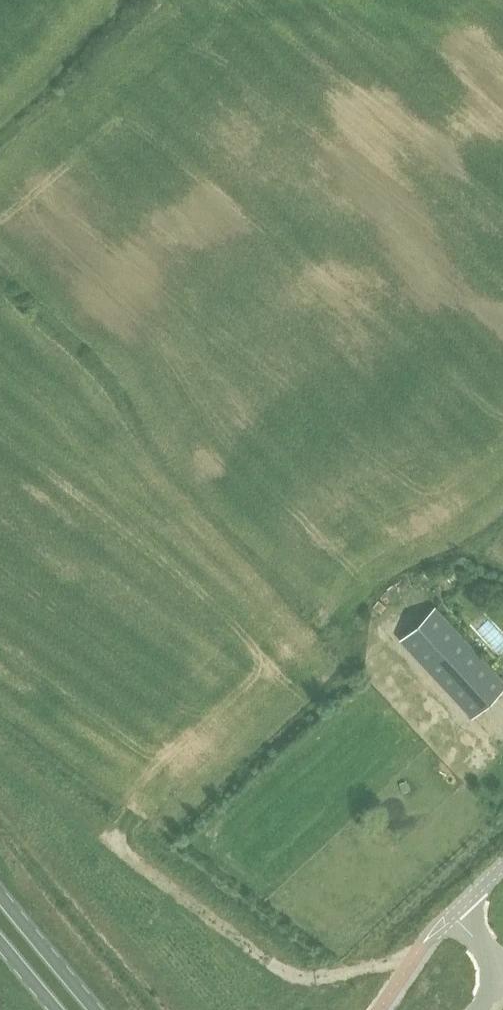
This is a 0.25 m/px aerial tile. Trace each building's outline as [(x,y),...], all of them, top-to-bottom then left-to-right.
[(472,716),(502,687),(502,676),(436,604),(400,638),(472,716)]
